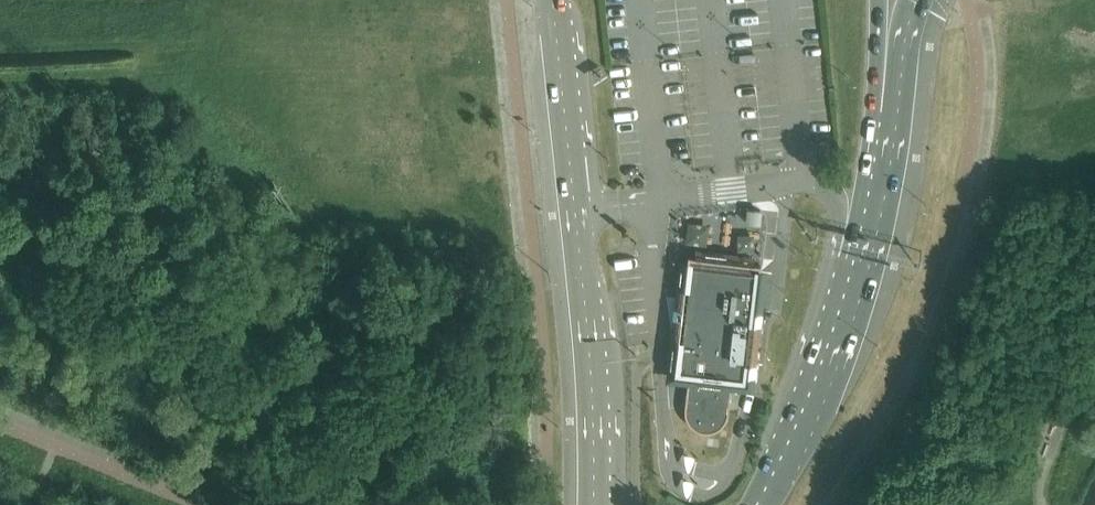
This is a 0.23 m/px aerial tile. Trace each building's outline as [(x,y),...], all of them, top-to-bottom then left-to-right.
[(732,381),(747,382),(759,264),(751,263),(751,258),(695,252),(695,257),(687,256),(675,373),(690,375),(687,404),(688,412),(692,418),(698,423),(707,425),(715,425),(721,422),(726,417),(729,408),(732,381)]
